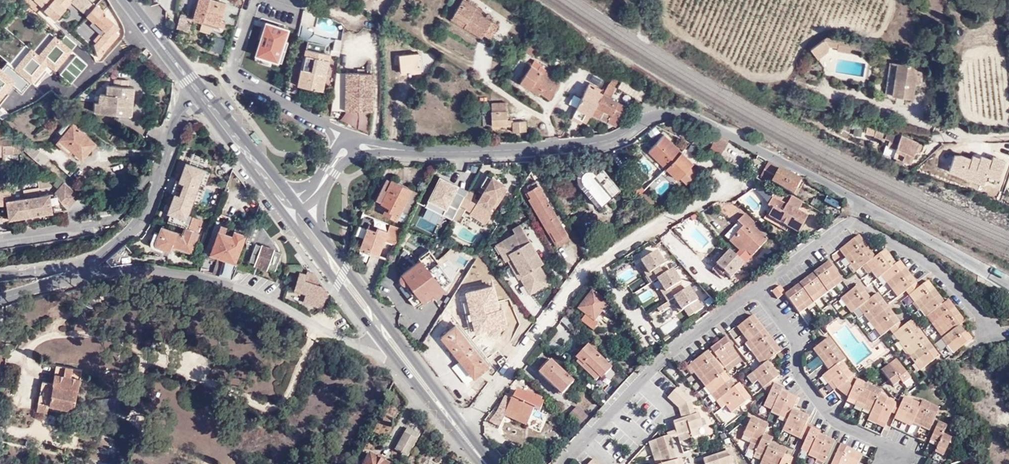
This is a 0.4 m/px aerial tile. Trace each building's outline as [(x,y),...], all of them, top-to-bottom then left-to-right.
[(60,16),(44,0),(26,0),(36,10),(40,5),(46,10),(45,11),(56,21),(60,16)] [(60,16),(72,4),(93,23),(94,21),(106,33),(103,36),(100,34),(94,40),(96,43),(94,45),(95,52),(99,55),(118,36),(116,33),(119,30),(102,13),(104,11),(98,5),(96,7),(89,0),(44,0),(60,16)] [(204,0),(201,0),(193,25),(206,30),(207,26),(221,31),(228,11),(228,8),(204,0)] [(469,0),(463,0),(454,15),(463,21),(461,25),(481,38),(483,34),(490,39),(499,24),(481,12),(483,9),(469,0)] [(233,34),(240,15),(228,11),(221,31),(233,34)] [(289,22),(269,15),(263,35),(267,36),(260,57),(264,59),(280,64),(287,43),(283,42),(289,22)] [(463,21),(454,15),(451,19),(461,25),(463,21)] [(267,36),(263,35),(254,58),(263,61),(264,59),(260,57),(267,36)] [(30,50),(15,70),(32,85),(48,66),(59,74),(74,54),(55,37),(40,56),(30,50)] [(539,43),(529,37),(522,49),(532,54),(539,43)] [(328,44),(309,40),(298,85),(325,90),(327,77),(329,70),(332,53),(326,52),(328,44)] [(836,56),(856,57),(858,43),(825,40),(808,52),(815,62),(828,54),(828,51),(836,51),(836,56)] [(417,51),(398,53),(399,63),(399,71),(418,70),(417,51)] [(76,55),(59,75),(70,85),(87,65),(76,55)] [(347,61),(340,61),(339,66),(339,70),(347,71),(347,61)] [(532,88),(534,86),(554,99),(563,84),(546,74),(549,70),(543,66),(541,68),(531,62),(520,80),(532,88)] [(911,96),(916,67),(889,62),(884,95),(905,99),(906,95),(911,96)] [(338,77),(339,70),(339,66),(332,65),(331,70),(329,70),(327,77),(338,77)] [(373,73),(373,71),(347,71),(347,80),(350,80),(350,98),(346,98),(346,108),(373,108),(373,88),(373,73)] [(373,73),(373,88),(382,88),(382,73),(373,73)] [(129,82),(114,81),(114,87),(106,86),(106,94),(98,94),(98,102),(97,115),(132,117),(134,88),(128,88),(129,82)] [(586,121),(590,123),(596,112),(606,95),(592,87),(585,99),(582,97),(577,105),(581,107),(575,119),(585,124),(586,121)] [(647,102),(628,92),(626,96),(644,106),(647,102)] [(630,107),(606,95),(596,112),(621,126),(630,107)] [(513,113),(506,114),(506,127),(517,127),(517,133),(529,133),(529,123),(519,124),(519,122),(513,122),(513,113)] [(498,127),(506,127),(506,114),(497,114),(498,127)] [(96,143),(67,118),(57,130),(62,135),(56,142),(64,149),(63,150),(69,154),(70,153),(77,159),(79,157),(82,159),(96,143)] [(909,162),(916,142),(890,131),(885,143),(894,147),(891,155),(909,162)] [(3,162),(3,163),(22,163),(22,145),(12,144),(12,140),(5,133),(0,133),(0,162),(3,162)] [(719,144),(729,150),(734,141),(724,135),(719,144)] [(670,169),(686,153),(668,137),(653,153),(670,169)] [(220,161),(226,157),(214,141),(209,146),(220,161)] [(714,151),(725,157),(729,150),(719,144),(718,144),(714,151)] [(682,162),(689,155),(686,153),(670,169),(675,173),(682,166),(682,162)] [(179,189),(190,194),(193,187),(198,189),(204,170),(186,164),(179,182),(181,183),(179,189)] [(601,209),(605,206),(588,185),(586,184),(585,182),(584,180),(585,178),(585,175),(587,173),(588,172),(591,171),(593,170),(595,171),(598,171),(600,172),(603,170),(601,168),(599,167),(596,166),(594,166),(591,166),(588,167),(586,168),(584,170),(584,171),(582,173),(581,176),(580,179),(580,182),(581,184),(582,186),(601,209)] [(586,184),(588,185),(605,206),(624,190),(605,168),(603,170),(600,172),(598,171),(595,171),(593,170),(591,171),(588,172),(587,173),(585,175),(585,178),(584,180),(585,182),(586,184)] [(805,181),(783,169),(780,177),(776,183),(798,194),(805,181)] [(780,177),(768,172),(765,178),(768,180),(776,183),(780,177)] [(692,173),(679,186),(686,193),(699,179),(692,173)] [(553,175),(548,178),(556,193),(562,189),(553,175)] [(449,179),(443,176),(425,208),(449,220),(455,209),(449,205),(459,189),(448,182),(449,179)] [(560,242),(572,235),(537,177),(529,182),(531,186),(525,190),(529,196),(532,195),(540,208),(542,206),(552,222),(549,223),(560,242)] [(490,211),(505,187),(490,178),(489,179),(488,179),(484,186),(486,187),(477,204),(473,202),(476,197),(469,193),(453,222),(458,225),(463,218),(461,217),(465,211),(470,214),(468,217),(485,227),(493,213),(490,211)] [(402,211),(410,215),(420,195),(391,180),(390,181),(386,180),(376,200),(382,203),(381,204),(386,207),(383,213),(397,220),(402,211)] [(3,181),(0,181),(0,219),(8,219),(53,212),(50,193),(3,200),(3,181)] [(68,209),(64,205),(76,192),(64,182),(54,193),(57,211),(68,209)] [(813,190),(806,187),(802,196),(808,199),(813,190)] [(188,200),(190,194),(179,189),(176,195),(174,194),(166,214),(185,221),(193,202),(188,200)] [(68,209),(80,195),(76,192),(64,205),(68,209)] [(530,198),(557,244),(560,242),(549,223),(552,222),(542,206),(540,208),(532,195),(529,196),(530,198)] [(828,196),(823,206),(835,212),(839,202),(828,196)] [(803,212),(808,203),(797,197),(792,206),(777,198),(772,206),(777,208),(773,217),(803,232),(811,216),(803,212)] [(774,239),(749,216),(730,237),(748,255),(750,252),(757,258),(774,239)] [(384,238),(394,243),(403,227),(391,223),(388,229),(377,224),(376,227),(368,223),(358,243),(377,252),(384,238)] [(226,226),(221,224),(216,238),(221,240),(225,228),(226,226)] [(542,264),(520,224),(512,229),(515,234),(501,242),(510,258),(507,260),(512,270),(517,267),(523,278),(520,279),(524,287),(531,283),(534,288),(548,280),(540,265),(542,264)] [(153,249),(155,250),(162,253),(163,248),(170,251),(172,246),(191,253),(198,233),(184,228),(181,236),(155,227),(150,243),(150,246),(152,248),(153,249)] [(210,254),(236,262),(246,232),(234,229),(233,230),(225,228),(221,240),(216,238),(210,254)] [(250,239),(246,237),(243,249),(251,252),(248,263),(252,265),(251,268),(265,272),(266,269),(276,272),(282,254),(278,252),(261,229),(250,239)] [(864,234),(847,247),(845,248),(851,255),(870,241),(864,234)] [(876,248),(870,241),(851,255),(857,262),(876,248)] [(496,245),(505,261),(507,260),(510,258),(501,242),(496,245)] [(831,244),(829,245),(836,255),(838,253),(831,244)] [(114,258),(118,262),(132,251),(128,246),(114,258)] [(862,270),(869,264),(873,262),(882,255),(876,248),(857,262),(862,270)] [(891,248),(882,255),(873,262),(879,269),(897,255),(891,248)] [(462,249),(449,256),(457,270),(469,263),(462,249)] [(407,281),(416,293),(412,295),(420,306),(445,288),(429,267),(439,261),(431,251),(401,272),(400,274),(400,276),(400,278),(401,280),(402,280),(404,281),(406,282),(407,281)] [(657,255),(639,266),(649,284),(655,281),(669,272),(657,255)] [(729,255),(715,270),(732,284),(745,269),(729,255)] [(888,274),(902,262),(897,255),(879,269),(884,276),(888,274)] [(842,286),(850,280),(835,260),(827,265),(842,286)] [(906,260),(902,262),(888,274),(893,281),(912,267),(906,260)] [(218,276),(233,280),(237,267),(223,262),(218,276)] [(475,262),(442,311),(446,314),(447,312),(450,314),(482,266),(475,262)] [(854,265),(859,272),(862,270),(857,262),(854,265)] [(869,264),(875,272),(879,269),(873,262),(869,264)] [(835,291),(842,286),(827,265),(820,271),(835,291)] [(512,270),(518,280),(520,279),(523,278),(517,267),(512,270)] [(918,275),(912,267),(893,281),(899,288),(918,275)] [(669,272),(655,281),(668,302),(672,299),(688,289),(673,270),(669,272)] [(828,297),(835,291),(820,271),(813,276),(828,297)] [(321,307),(328,294),(312,274),(306,272),(305,276),(298,273),(293,290),(303,293),(301,300),(321,307)] [(899,288),(905,295),(914,289),(923,282),(918,275),(899,288)] [(821,302),(828,297),(813,276),(806,282),(821,302)] [(916,293),(922,300),(940,287),(935,279),(926,286),(916,293)] [(401,281),(412,295),(416,293),(407,281),(406,282),(404,281),(402,280),(401,281)] [(529,295),(550,283),(548,280),(534,288),(531,283),(524,287),(529,295)] [(813,308),(821,302),(806,282),(798,287),(813,308)] [(852,304),(872,290),(866,282),(847,297),(852,304)] [(784,283),(777,288),(783,297),(790,291),(784,283)] [(688,289),(672,299),(684,321),(711,305),(695,284),(688,289)] [(649,287),(636,294),(641,303),(654,296),(649,287)] [(793,291),(791,293),(795,298),(798,302),(801,307),(804,311),(806,313),(813,308),(798,287),(793,291)] [(946,294),(940,287),(922,300),(928,307),(946,294)] [(896,291),(901,298),(905,295),(899,288),(896,291)] [(607,303),(608,303),(592,290),(577,309),(585,315),(581,320),(593,330),(598,324),(595,321),(601,313),(608,320),(615,310),(607,303)] [(852,304),(858,311),(865,306),(877,297),(872,290),(852,304)] [(865,306),(871,313),(890,299),(884,291),(877,297),(865,306)] [(937,312),(952,301),(946,294),(928,307),(933,315),(937,312)] [(871,313),(877,320),(895,307),(890,299),(871,313)] [(955,299),(952,301),(937,312),(943,320),(962,307),(955,299)] [(919,303),(925,310),(928,307),(922,300),(919,303)] [(877,320),(882,327),(901,313),(895,307),(877,320)] [(967,313),(962,307),(943,320),(948,327),(967,313)] [(749,332),(765,321),(763,318),(759,313),(743,325),(749,332)] [(888,334),(896,329),(906,321),(901,313),(882,327),(888,334)] [(972,320),(967,313),(948,327),(954,334),(968,323),(972,320)] [(471,316),(461,324),(490,362),(500,354),(471,316)] [(560,326),(566,331),(571,325),(565,319),(560,326)] [(925,326),(919,319),(909,326),(900,333),(906,340),(925,326)] [(754,339),(770,327),(766,323),(765,321),(749,332),(754,339)] [(899,333),(900,333),(909,326),(906,321),(896,329),(899,333)] [(955,345),(974,331),(968,323),(954,334),(949,338),(955,345)] [(490,362),(461,324),(444,337),(463,360),(476,377),(490,367),(488,364),(490,362)] [(906,340),(911,347),(930,333),(925,326),(906,340)] [(756,349),(775,335),(773,332),(770,327),(754,339),(751,342),(756,349)] [(979,338),(974,331),(955,345),(960,352),(979,338)] [(935,341),(930,333),(911,347),(917,354),(935,341)] [(762,356),(780,342),(779,341),(776,336),(775,335),(756,349),(762,356)] [(737,361),(745,354),(730,336),(722,341),(737,361)] [(818,349),(824,356),(840,343),(835,336),(818,349)] [(737,361),(722,341),(716,346),(730,366),(737,361)] [(941,348),(935,341),(917,354),(922,361),(941,348)] [(785,349),(783,345),(780,342),(762,356),(767,363),(773,359),(785,349)] [(846,350),(840,343),(824,356),(829,363),(846,350)] [(589,347),(577,359),(585,365),(587,363),(602,376),(604,378),(613,367),(589,347)] [(947,355),(941,348),(922,361),(928,369),(947,355)] [(694,363),(700,370),(719,356),(715,350),(713,349),(694,363)] [(851,358),(846,350),(829,363),(834,370),(848,360),(851,358)] [(912,370),(897,352),(890,357),(902,374),(905,376),(912,370)] [(740,365),(748,359),(745,354),(737,361),(740,365)] [(724,363),(719,356),(700,370),(706,377),(724,363)] [(562,393),(573,380),(545,357),(537,366),(540,368),(537,371),(562,393)] [(902,374),(890,357),(883,362),(895,379),(902,374)] [(476,377),(463,360),(454,366),(468,383),(476,377)] [(828,375),(833,382),(837,379),(853,367),(848,360),(834,370),(828,375)] [(587,363),(585,365),(582,368),(598,382),(602,376),(587,363)] [(730,370),(724,363),(706,377),(711,384),(730,370)] [(82,369),(56,364),(52,382),(42,380),(37,401),(72,408),(76,388),(78,389),(82,369)] [(776,380),(784,374),(779,367),(762,380),(768,387),(776,380)] [(858,374),(853,367),(837,379),(842,386),(858,374)] [(735,378),(730,370),(711,384),(716,392),(735,378)] [(753,374),(759,382),(762,380),(757,371),(753,374)] [(858,374),(842,386),(853,397),(861,379),(858,374)] [(740,385),(735,378),(716,392),(722,399),(726,395),(740,385)] [(853,397),(862,400),(870,382),(862,379),(861,379),(853,397)] [(779,382),(776,380),(768,387),(773,395),(779,382)] [(744,382),(740,385),(726,395),(732,403),(750,390),(744,382)] [(787,389),(788,387),(779,382),(773,395),(770,402),(779,406),(787,389)] [(878,386),(870,382),(862,400),(870,404),(878,386)] [(689,391),(683,385),(674,394),(680,400),(686,406),(688,413),(689,417),(679,420),(682,431),(684,435),(684,434),(697,430),(706,428),(710,427),(705,407),(701,409),(698,399),(689,391)] [(887,389),(878,386),(870,404),(879,407),(885,394),(887,389)] [(787,389),(779,406),(776,412),(784,415),(794,393),(787,389)] [(737,410),(755,396),(750,390),(732,403),(737,410)] [(537,413),(539,409),(545,412),(548,404),(544,402),(546,400),(541,398),(540,400),(531,395),(521,391),(517,399),(508,395),(496,421),(506,425),(510,418),(511,414),(533,424),(535,419),(540,422),(543,415),(537,413)] [(793,419),(798,407),(803,396),(796,394),(794,393),(784,415),(793,419)] [(885,394),(879,407),(874,416),(883,419),(893,398),(885,394)] [(909,418),(918,400),(910,396),(906,404),(901,415),(909,418)] [(884,420),(891,423),(896,412),(901,402),(893,398),(883,419),(884,420)] [(917,422),(926,426),(936,403),(928,399),(926,404),(917,422)] [(926,404),(918,400),(909,418),(917,422),(926,404)] [(896,412),(901,415),(906,404),(901,402),(896,412)] [(926,426),(934,430),(939,419),(945,408),(936,403),(926,426)] [(580,406),(573,415),(583,423),(590,415),(580,406)] [(806,412),(798,407),(793,419),(789,427),(787,430),(795,434),(806,412)] [(803,438),(810,423),(814,415),(810,413),(806,412),(795,434),(803,438)] [(510,418),(531,428),(533,424),(511,414),(510,418)] [(765,419),(755,439),(754,441),(756,442),(763,445),(769,433),(773,423),(765,419)] [(944,421),(939,419),(934,430),(939,432),(944,421)] [(952,425),(944,421),(939,432),(935,439),(944,443),(949,433),(952,425)] [(816,426),(810,423),(803,438),(809,440),(816,426)] [(897,424),(892,436),(897,438),(902,427),(897,424)] [(404,430),(416,437),(419,432),(407,425),(404,430)] [(804,449),(813,454),(824,432),(825,430),(816,426),(809,440),(804,449)] [(902,440),(907,429),(905,428),(902,427),(897,438),(902,440)] [(907,429),(902,440),(907,443),(913,432),(907,429)] [(395,446),(408,453),(416,437),(404,430),(395,446)] [(824,432),(813,454),(812,457),(820,461),(827,446),(831,435),(824,432)] [(913,432),(907,443),(912,445),(918,434),(913,432)] [(769,433),(763,445),(761,448),(761,449),(769,453),(775,440),(777,436),(769,433)] [(856,433),(851,444),(856,447),(861,436),(856,433)] [(949,433),(944,443),(940,450),(949,454),(957,437),(949,433)] [(682,458),(679,448),(676,437),(675,434),(660,438),(663,447),(664,452),(665,457),(667,463),(666,463),(680,463),(679,460),(682,458)] [(917,447),(922,436),(921,436),(918,434),(912,445),(917,447)] [(840,439),(836,437),(831,435),(827,446),(820,461),(825,463),(827,463),(829,463),(840,439)] [(861,436),(856,447),(861,449),(866,438),(861,436)] [(922,436),(917,447),(922,450),(927,439),(922,436)] [(866,438),(861,449),(866,451),(871,441),(866,438)] [(829,463),(836,463),(838,459),(842,450),(846,442),(841,440),(840,439),(829,463)] [(775,440),(769,453),(766,458),(769,459),(774,462),(782,444),(775,440)] [(871,441),(866,451),(867,452),(871,454),(876,443),(871,441)] [(863,460),(867,452),(866,451),(861,449),(856,447),(851,444),(846,442),(842,450),(863,460)] [(876,456),(881,446),(876,443),(871,454),(876,456)] [(774,462),(773,463),(783,463),(789,454),(791,448),(782,444),(774,462)] [(710,458),(711,463),(739,463),(740,463),(735,450),(723,454),(710,458)] [(838,459),(850,463),(861,463),(863,460),(842,450),(838,459)] [(390,463),(369,451),(361,463),(390,463)] [(783,463),(794,463),(797,457),(789,454),(783,463)] [(546,463),(549,463),(553,461),(548,456),(543,461),(546,463)]
